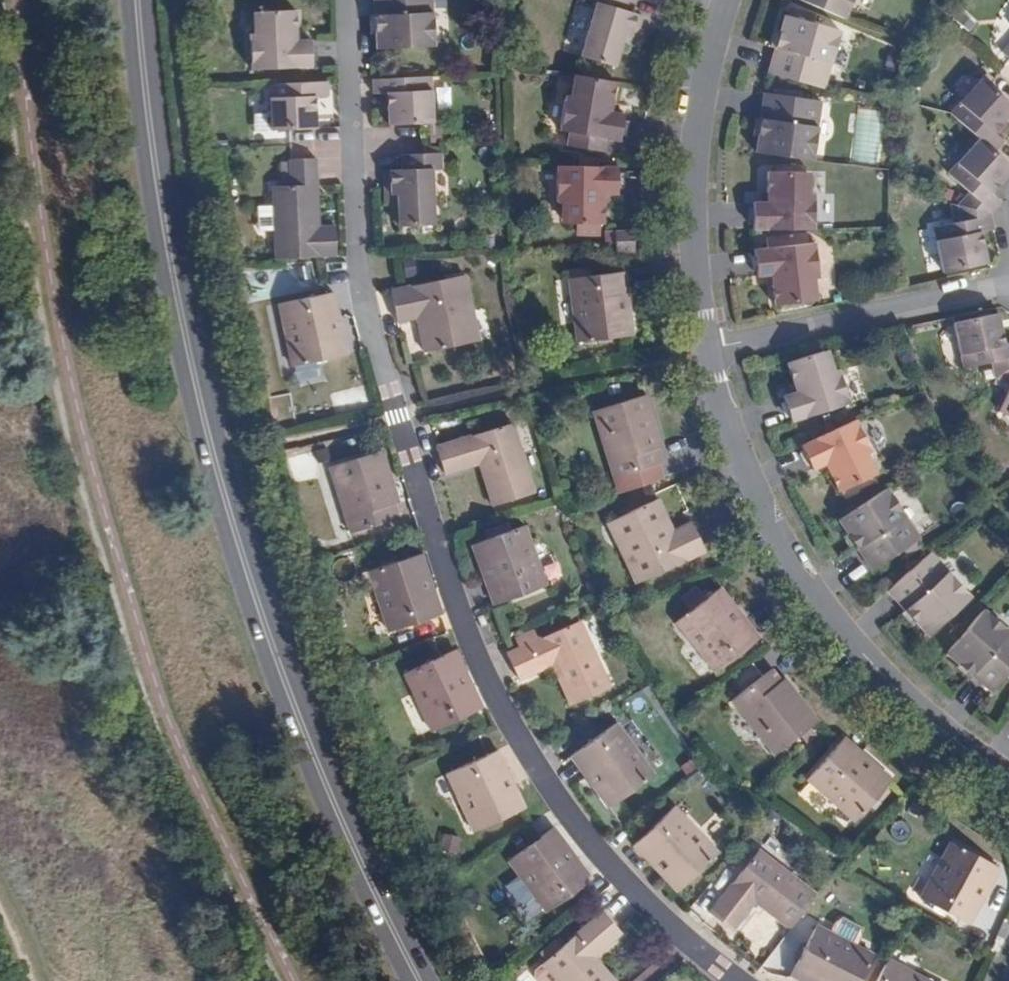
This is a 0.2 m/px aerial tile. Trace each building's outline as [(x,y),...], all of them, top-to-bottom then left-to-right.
[(376,49),(434,46),(433,0),(374,0),(376,49)] [(629,0),(585,0),(594,4),(580,57),(617,67),(623,44),(626,37),(637,40),(644,16),(626,10),(629,0)] [(844,19),(853,0),(801,0),(844,19)] [(786,17),(799,20),(802,11),(788,7),(786,17)] [(310,41),(305,41),(297,41),(296,33),(295,11),(260,12),(260,34),(254,35),(250,35),(252,69),(310,68),(310,41)] [(767,73),(824,89),(840,31),(799,20),(786,17),(783,16),(767,73)] [(297,41),(305,41),(305,33),(296,33),(297,41)] [(634,47),(637,40),(626,37),(623,44),(634,47)] [(613,104),(616,82),(573,74),(568,97),(565,96),(559,131),(569,133),(607,140),(619,143),(624,114),(620,114),(612,112),(613,104)] [(432,76),(373,79),(373,95),(386,95),(387,125),(425,123),(433,124),(432,76)] [(994,152),(999,147),(1004,141),(995,134),(1008,117),(1008,104),(988,84),(980,79),(950,113),(978,139),(994,152)] [(272,130),(290,129),(317,128),(317,97),(330,96),(329,81),(269,84),(272,130)] [(754,152),(812,160),(821,102),(764,93),(754,152)] [(623,106),(613,104),(612,112),(620,114),(623,106)] [(885,113),(858,109),(852,158),(876,162),(885,113)] [(607,140),(569,133),(567,146),(605,153),(607,140)] [(1005,163),(994,152),(978,139),(948,174),(966,189),(962,193),(965,199),(958,205),(990,214),(995,209),(1001,201),(991,192),(1008,172),(1008,166),(1005,163)] [(442,153),(426,153),(400,154),(400,170),(382,170),(383,195),(397,196),(396,204),(397,226),(435,224),(434,170),(442,171),(442,153)] [(273,259),(336,256),(334,225),(319,226),(314,226),(312,185),(318,184),(317,158),(291,159),(287,160),(289,186),(270,186),(273,259)] [(771,171),(783,171),(783,163),(771,162),(771,171)] [(566,165),(556,165),(557,202),(560,202),(560,224),(604,225),(604,204),(605,196),(615,196),(618,196),(619,167),(579,166),(566,165)] [(753,229),(813,230),(815,194),(811,194),(811,172),(783,171),(771,171),(767,171),(765,201),(754,202),(753,229)] [(965,199),(962,193),(948,202),(950,203),(958,205),(965,199)] [(383,204),(396,204),(397,196),(383,195),(383,204)] [(605,196),(604,204),(614,204),(615,196),(605,196)] [(961,222),(958,205),(950,203),(954,224),(961,222)] [(992,223),(990,214),(958,205),(961,222),(954,224),(934,228),(943,273),(988,264),(983,233),(994,231),(992,223)] [(605,231),(606,244),(615,243),(615,231),(605,231)] [(615,243),(616,253),(634,253),(632,231),(615,231),(615,243)] [(763,249),(807,244),(806,235),(763,239),(763,249)] [(819,278),(815,244),(807,244),(763,249),(754,250),(757,277),(769,276),(773,305),(817,302),(816,279),(819,278)] [(575,342),(630,335),(625,299),(630,298),(626,273),(567,279),(575,342)] [(423,354),(476,342),(467,309),(474,307),(466,275),(390,290),(398,324),(414,320),(423,354)] [(334,318),(341,318),(335,292),(278,303),(291,368),(342,356),(334,318)] [(625,299),(630,335),(635,335),(630,298),(625,299)] [(467,309),(476,342),(481,341),(474,307),(467,309)] [(994,379),(1008,367),(1008,343),(1006,344),(998,314),(953,324),(963,368),(992,364),(994,379)] [(348,355),(341,318),(334,318),(342,356),(348,355)] [(785,364),(792,383),(795,394),(786,396),(784,397),(792,422),(850,404),(840,371),(835,372),(828,350),(785,364)] [(994,379),(1008,386),(1008,367),(994,379)] [(795,394),(792,383),(783,387),(786,396),(795,394)] [(1000,413),(1008,417),(1008,390),(1000,413)] [(663,463),(659,448),(652,425),(656,422),(647,396),(593,412),(613,478),(663,463)] [(872,451),(855,419),(801,445),(813,470),(816,469),(824,465),(827,471),(838,492),(840,491),(878,474),(867,454),(872,451)] [(652,425),(659,448),(664,447),(656,422),(652,425)] [(514,423),(438,447),(447,477),(479,466),(492,507),(537,493),(514,423)] [(400,519),(396,505),(387,481),(392,479),(384,451),(329,468),(350,533),(400,519)] [(824,465),(816,469),(819,475),(827,471),(824,465)] [(880,482),(878,474),(840,491),(845,499),(880,482)] [(387,481),(396,505),(400,503),(392,479),(387,481)] [(920,540),(886,488),(838,520),(871,571),(920,540)] [(630,552),(622,557),(635,585),(705,552),(691,522),(674,530),(660,500),(616,520),(630,552)] [(607,524),(622,557),(630,552),(616,520),(607,524)] [(492,580),(484,584),(492,607),(548,587),(527,526),(478,544),(492,580)] [(471,546),(484,584),(492,580),(478,544),(471,546)] [(972,598),(932,551),(930,552),(886,591),(929,637),(972,598)] [(433,574),(427,553),(418,556),(430,592),(439,590),(433,574)] [(388,634),(447,613),(442,603),(439,590),(430,592),(418,556),(368,573),(388,634)] [(722,587),(716,591),(740,623),(745,619),(722,587)] [(740,623),(716,591),(677,619),(715,673),(760,641),(745,619),(740,623)] [(983,609),(946,653),(992,693),(1008,673),(1008,631),(983,609)] [(582,621),(509,654),(520,681),(552,667),(570,705),(611,687),(582,621)] [(460,647),(452,652),(469,686),(475,683),(474,680),(460,647)] [(432,732),(488,707),(475,683),(469,686),(452,652),(405,675),(432,732)] [(821,721),(802,697),(798,701),(783,681),(775,669),(733,701),(774,756),(821,721)] [(798,701),(802,697),(788,678),(783,681),(798,701)] [(570,758),(585,779),(590,775),(612,806),(656,775),(619,722),(570,758)] [(875,763),(877,761),(848,736),(844,741),(872,767),(875,763)] [(895,780),(875,763),(872,767),(844,741),(808,781),(855,824),(887,789),(892,782),(895,780)] [(473,834),(523,811),(506,776),(512,774),(501,750),(448,775),(473,834)] [(506,776),(523,811),(527,808),(512,774),(506,776)] [(590,775),(585,779),(608,809),(612,806),(590,775)] [(892,782),(887,789),(892,794),(898,787),(892,782)] [(634,846),(652,866),(656,862),(682,889),(720,852),(675,806),(634,846)] [(555,826),(550,829),(573,861),(578,857),(555,826)] [(573,861),(550,829),(508,861),(547,914),(593,879),(578,857),(573,861)] [(972,926),(984,903),(979,901),(997,867),(951,841),(920,897),(972,926)] [(744,870),(760,849),(753,845),(738,866),(744,870)] [(790,931),(819,894),(760,849),(744,870),(709,913),(734,933),(757,905),(790,931)] [(656,862),(652,866),(678,893),(682,889),(656,862)] [(979,901),(984,903),(1002,870),(997,867),(979,901)] [(623,937),(602,913),(562,950),(556,942),(540,956),(546,963),(543,965),(544,966),(556,980),(617,980),(599,959),(623,937)] [(839,923),(834,933),(857,944),(861,935),(861,925),(847,918),(839,923)] [(874,954),(857,944),(834,933),(819,925),(791,977),(799,980),(861,980),(874,954)] [(888,957),(876,980),(932,980),(888,957)] [(544,966),(536,973),(535,980),(536,980),(556,980),(544,966)]
